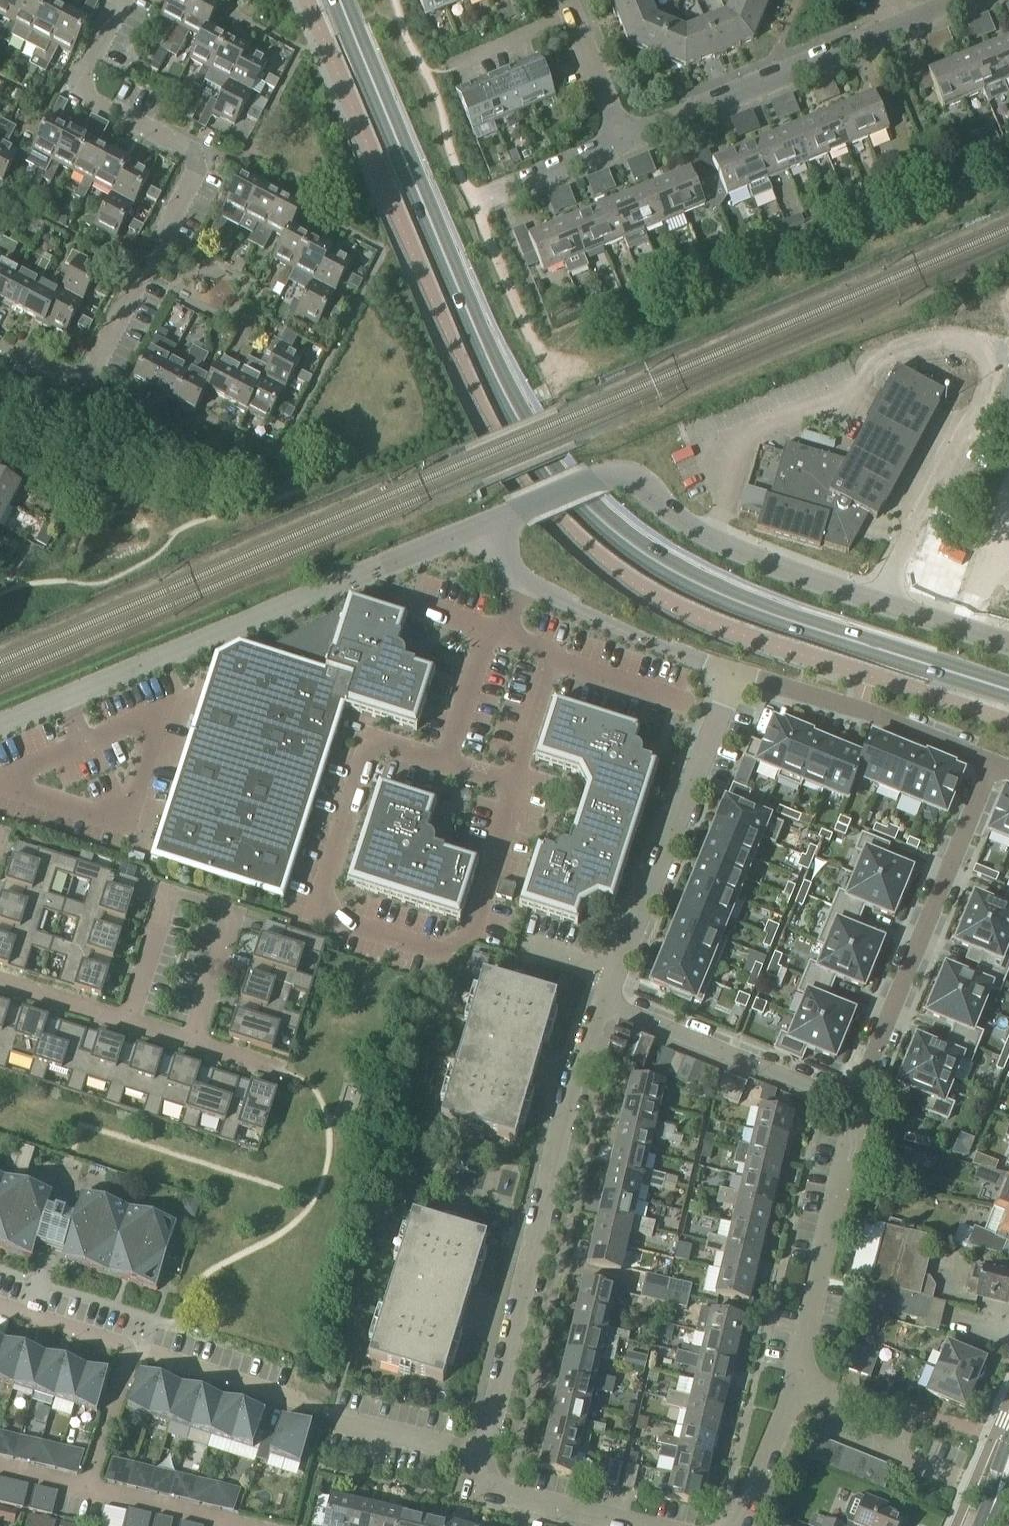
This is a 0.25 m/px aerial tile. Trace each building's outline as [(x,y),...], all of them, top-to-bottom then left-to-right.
[(10,22),(0,41),(3,43),(25,0),(0,0),(0,17),(10,22)] [(9,46),(12,39),(26,46),(50,0),(45,0),(44,0),(25,0),(3,43),(9,46)] [(37,52),(30,66),(40,71),(70,14),(53,5),(54,2),(51,0),(50,0),(26,46),(37,52)] [(175,26),(161,51),(168,55),(172,48),(173,48),(199,0),(172,0),(162,19),(175,26)] [(172,48),(168,55),(176,59),(189,34),(202,40),(209,27),(210,27),(221,5),(215,4),(214,6),(202,0),(199,0),(173,48),(172,48)] [(425,16),(447,8),(444,0),(419,0),(425,16)] [(612,6),(610,7),(613,13),(646,0),(610,0),(612,6)] [(616,19),(618,18),(623,32),(658,18),(650,0),(646,0),(613,13),(616,19)] [(736,0),(733,0),(728,13),(742,45),(754,40),(756,37),(752,35),(756,25),(760,27),(766,13),(736,0)] [(766,13),(772,0),(736,0),(766,13)] [(742,45),(728,13),(708,22),(723,56),(728,54),(727,52),(742,45)] [(84,21),(70,14),(40,71),(45,74),(59,48),(73,55),(91,20),(86,18),(84,21)] [(637,42),(646,46),(644,52),(654,55),(661,39),(666,41),(673,24),(658,18),(623,32),(629,46),(633,48),(637,42)] [(723,56),(708,22),(689,30),(703,62),(715,57),(715,59),(723,56)] [(682,62),(684,65),(682,68),(686,70),(703,62),(689,30),(688,31),(673,24),(666,41),(670,43),(663,60),(672,64),(675,58),(682,62)] [(190,61),(203,68),(194,85),(202,89),(204,84),(211,72),(228,40),(212,32),(214,29),(210,27),(209,27),(202,40),(190,61)] [(228,40),(211,72),(204,84),(225,94),(230,83),(231,83),(249,49),(245,46),(243,48),(228,40)] [(1005,84),(1008,83),(1008,41),(990,48),(1005,84)] [(969,57),(984,93),(988,103),(1008,96),(1004,85),(1005,84),(990,48),(969,57)] [(251,94),(252,92),(259,96),(265,85),(257,81),(268,62),(252,53),(254,51),(249,49),(231,83),(251,94)] [(950,65),(964,101),(984,93),(969,57),(950,65)] [(519,68),(535,107),(556,98),(540,59),(519,68)] [(929,74),(925,63),(913,67),(924,93),(935,89),(929,74)] [(950,65),(929,74),(935,89),(943,109),(964,101),(950,65)] [(535,107),(519,68),(499,76),(514,115),(535,107)] [(275,91),(280,82),(270,76),(265,85),(275,91)] [(514,115),(499,76),(478,84),(494,123),(514,115)] [(870,86),(875,97),(881,111),(892,107),(882,81),(870,86)] [(219,105),(211,101),(198,126),(206,130),(212,119),(219,123),(221,120),(233,127),(251,94),(231,83),(230,83),(225,94),(219,105)] [(478,84),(459,92),(458,93),(473,131),(494,123),(478,84)] [(875,97),(854,106),(868,141),(889,132),(881,112),(881,111),(875,97)] [(834,113),(849,149),(868,141),(854,106),(834,113)] [(263,115),(252,109),(248,118),(258,124),(263,115)] [(815,121),(830,156),(849,149),(834,113),(815,121)] [(19,159),(40,170),(33,183),(41,187),(45,179),(44,179),(70,131),(55,123),(56,120),(51,117),(33,152),(22,154),(19,159)] [(794,130),(809,165),(830,156),(815,121),(794,130)] [(10,127),(2,122),(0,126),(0,146),(10,127)] [(2,188),(20,154),(9,147),(18,131),(10,127),(0,146),(0,187),(2,188)] [(774,138),(788,173),(809,165),(794,130),(774,138)] [(44,179),(45,179),(52,183),(61,167),(74,173),(92,139),(88,137),(86,140),(70,131),(44,179)] [(984,150),(1001,144),(998,136),(981,142),(984,150)] [(788,173),(774,138),(753,147),(768,182),(768,181),(788,173)] [(74,173),(87,180),(78,197),(86,201),(95,184),(111,153),(96,144),(97,142),(92,139),(74,173)] [(733,155),(751,200),(753,200),(753,202),(773,193),(768,181),(768,182),(753,147),(733,155)] [(709,152),(697,157),(718,209),(719,210),(727,198),(730,197),(735,207),(751,200),(733,155),(714,163),(709,152)] [(95,184),(113,194),(113,195),(132,160),(128,158),(127,161),(111,153),(95,184)] [(686,161),(690,172),(668,181),(683,218),(705,208),(705,207),(718,209),(697,157),(686,161)] [(136,162),(132,160),(113,195),(135,207),(153,174),(135,165),(136,162)] [(257,185),(240,177),(210,235),(219,239),(227,223),(239,230),(245,220),(263,185),(259,182),(257,185)] [(649,189),(663,226),(683,218),(668,181),(649,189)] [(888,190),(884,182),(865,190),(869,198),(888,190)] [(245,220),(257,226),(249,242),(257,246),(282,198),(266,190),(268,187),(263,185),(245,220)] [(147,198),(157,203),(162,194),(152,189),(147,198)] [(628,198),(643,234),(663,226),(649,189),(628,198)] [(852,195),(855,203),(869,198),(865,190),(852,195)] [(94,230),(99,232),(101,229),(118,238),(135,207),(113,195),(102,216),(94,230)] [(298,206),(282,198),(257,246),(265,251),(274,235),(284,240),(285,241),(292,227),(293,227),(304,205),(300,203),(298,206)] [(608,206),(623,242),(643,234),(628,198),(608,206)] [(847,207),(843,199),(825,206),(829,214),(847,207)] [(588,214),(603,250),(623,242),(608,206),(588,214)] [(811,212),(814,220),(829,214),(825,206),(811,212)] [(94,212),(87,226),(94,230),(102,216),(94,212)] [(603,250),(588,214),(569,222),(584,258),(603,250)] [(806,224),(802,216),(785,223),(788,231),(806,224)] [(130,230),(140,236),(144,227),(134,222),(130,230)] [(549,230),(563,266),(565,266),(569,276),(588,269),(584,258),(569,222),(549,230)] [(788,231),(785,223),(770,229),(773,237),(788,231)] [(274,261),(286,267),(277,284),(285,288),(289,280),(293,271),(310,240),(296,233),(298,230),(293,227),(292,227),(285,241),(284,240),(274,261)] [(525,228),(514,232),(513,233),(523,258),(534,253),(528,238),(529,238),(525,228)] [(528,238),(534,253),(535,253),(543,274),(563,266),(549,230),(529,238),(528,238)] [(10,242),(4,239),(0,245),(0,262),(10,242)] [(327,248),(310,240),(293,271),(289,280),(309,291),(314,282),(332,248),(328,245),(327,248)] [(3,306),(22,271),(9,264),(18,246),(10,242),(0,262),(0,304),(3,306)] [(337,250),(332,248),(314,282),(334,293),(351,261),(336,253),(337,250)] [(74,251),(67,265),(74,268),(81,255),(74,251)] [(81,255),(74,268),(61,291),(83,303),(101,269),(84,260),(85,258),(81,255)] [(243,274),(248,264),(238,259),(233,269),(243,274)] [(700,267),(697,259),(680,266),(683,274),(700,267)] [(3,306),(8,308),(9,306),(25,315),(43,282),(52,264),(44,260),(35,278),(22,271),(3,306)] [(665,272),(668,280),(683,274),(680,266),(665,272)] [(358,290),(363,282),(353,276),(348,285),(358,290)] [(660,284),(656,276),(640,282),(643,291),(660,284)] [(25,315),(40,323),(39,325),(43,327),(61,291),(43,282),(25,315)] [(295,317),(300,320),(301,318),(317,326),(334,293),(314,282),(309,291),(302,304),(295,317)] [(624,289),(627,297),(643,291),(640,282),(624,289)] [(100,285),(96,294),(106,299),(111,291),(100,285)] [(43,327),(47,329),(49,327),(65,335),(83,303),(61,291),(43,327)] [(619,301),(615,293),(600,299),(604,307),(619,301)] [(583,306),(586,314),(604,307),(600,299),(583,306)] [(280,327),(283,329),(283,328),(288,331),(295,317),(302,304),(293,300),(287,313),(287,314),(280,327)] [(346,315),(336,309),(331,318),(341,323),(346,315)] [(93,323),(83,318),(79,327),(89,332),(93,323)] [(277,341),(273,339),(267,351),(275,356),(282,343),(288,331),(283,328),(283,329),(277,341)] [(133,381),(151,390),(149,392),(153,394),(172,359),(160,353),(169,335),(160,331),(133,381)] [(286,345),(282,343),(275,356),(268,369),(263,378),(264,379),(284,389),(301,357),(285,348),(286,345)] [(212,394),(226,401),(243,369),(248,359),(252,350),(245,347),(235,365),(223,359),(212,380),(205,395),(210,397),(212,394)] [(153,394),(157,396),(159,394),(174,402),(201,352),(193,348),(184,366),(172,359),(153,394)] [(174,402),(191,411),(190,413),(194,415),(205,395),(212,380),(201,374),(210,357),(201,352),(174,402)] [(268,369),(248,359),(243,369),(226,401),(242,409),(241,413),(245,415),(264,379),(263,378),(268,369)] [(847,462),(786,444),(762,437),(746,494),(742,493),(735,519),(758,526),(757,530),(821,548),(822,544),(849,552),(870,516),(877,520),(945,395),(897,369),(847,462)] [(313,378),(302,373),(298,382),(308,387),(313,378)] [(999,410),(1008,413),(1008,375),(999,410)] [(267,423),(284,389),(264,379),(245,415),(249,417),(251,414),(267,423)] [(295,411),(285,406),(281,414),(291,420),(295,411)] [(0,475),(0,502),(10,507),(21,486),(0,475)] [(0,502),(0,525),(10,507),(0,502)] [(216,658),(152,861),(284,903),(345,709),(417,732),(435,674),(421,669),(423,664),(408,635),(403,633),(407,619),(349,601),(345,615),(339,613),(271,649),(269,655),(240,646),(216,658)] [(579,775),(585,788),(587,791),(569,847),(566,847),(562,847),(558,849),(556,852),(555,855),(538,849),(520,908),(577,926),(582,910),(598,902),(614,907),(659,767),(643,762),(643,760),(644,759),(644,757),(644,756),(644,755),(644,753),(643,752),(642,749),(641,748),(640,747),(640,746),(638,745),(637,744),(636,744),(640,731),(554,703),(536,762),(579,775)] [(751,741),(744,759),(779,773),(780,774),(798,729),(785,724),(785,726),(774,722),(768,738),(767,738),(764,746),(751,741)] [(780,774),(779,773),(777,780),(801,790),(803,783),(820,741),(810,737),(811,735),(798,729),(780,774)] [(878,788),(895,746),(872,736),(863,758),(855,778),(857,779),(878,788)] [(825,792),(842,750),(820,741),(803,783),(825,792)] [(901,797),(918,755),(895,746),(878,788),(901,797)] [(848,801),(857,779),(855,778),(863,758),(842,750),(825,792),(848,801)] [(927,759),(918,755),(901,797),(923,806),(941,762),(928,756),(927,759)] [(941,762),(923,806),(946,815),(963,773),(953,769),(954,767),(941,762)] [(729,796),(747,803),(752,792),(733,785),(729,796)] [(379,787),(366,828),(347,886),(460,922),(479,864),(434,850),(436,846),(435,843),(434,840),(433,838),(430,837),(427,836),(431,825),(437,805),(379,787)] [(1007,791),(990,833),(1008,841),(1008,792),(1007,791)] [(761,840),(769,819),(726,801),(721,815),(722,816),(720,823),(761,840)] [(779,808),(776,815),(787,820),(791,812),(779,808)] [(791,812),(787,820),(799,824),(802,817),(791,812)] [(840,818),(837,825),(848,830),(851,822),(840,818)] [(753,860),(761,840),(720,823),(717,830),(715,830),(710,842),(753,860)] [(873,833),(884,838),(887,830),(876,826),(873,833)] [(887,830),(884,838),(895,842),(900,831),(888,826),(887,830)] [(821,831),(818,839),(830,844),(833,836),(821,831)] [(864,855),(856,876),(904,895),(910,878),(908,877),(911,871),(883,860),(888,846),(861,835),(855,851),(864,855)] [(909,839),(906,847),(917,851),(920,844),(909,839)] [(745,880),(753,860),(710,842),(705,855),(706,856),(703,863),(745,880)] [(810,847),(806,858),(813,861),(818,850),(810,847)] [(78,864),(39,852),(35,866),(15,859),(7,884),(48,897),(56,872),(74,878),(78,864)] [(808,872),(813,861),(806,858),(802,856),(797,868),(803,870),(808,872)] [(736,900),(745,880),(703,863),(700,871),(698,870),(693,882),(736,900)] [(126,922),(134,897),(114,891),(118,877),(78,864),(74,878),(90,883),(83,908),(126,922)] [(976,867),(973,874),(996,883),(999,876),(976,867)] [(838,893),(832,908),(859,919),(864,906),(892,917),(895,911),(897,911),(904,895),(856,876),(848,896),(838,893)] [(496,898),(503,899),(512,902),(516,886),(501,882),(496,898)] [(728,920),(736,900),(693,882),(688,895),(690,895),(687,903),(728,920)] [(804,883),(799,894),(807,898),(811,886),(804,883)] [(0,905),(0,923),(36,935),(44,911),(62,916),(66,902),(48,897),(7,884),(6,885),(27,891),(23,904),(2,898),(0,905)] [(784,895),(791,899),(796,888),(788,885),(784,895)] [(787,910),(791,899),(784,895),(780,894),(775,905),(787,910)] [(807,898),(799,894),(795,906),(802,908),(807,898)] [(1008,938),(1008,895),(1003,908),(975,897),(973,903),(971,902),(964,919),(1008,938)] [(79,922),(71,946),(114,960),(122,935),(102,929),(106,916),(126,923),(126,922),(83,908),(66,902),(62,916),(79,922)] [(720,939),(728,920),(687,903),(684,911),(682,910),(677,922),(720,940),(720,939)] [(832,908),(818,943),(875,966),(882,949),(879,949),(882,942),(854,931),(859,919),(832,908)] [(964,919),(957,936),(959,937),(956,943),(984,955),(979,966),(1006,977),(1008,970),(1008,938),(964,919)] [(727,942),(720,939),(720,940),(677,922),(672,935),(674,936),(671,943),(719,963),(727,942)] [(15,929),(11,942),(0,939),(0,967),(25,975),(33,951),(49,956),(54,941),(36,935),(0,923),(0,925),(15,929)] [(775,939),(779,928),(768,923),(764,934),(767,936),(775,939)] [(322,958),(326,943),(287,930),(282,944),(262,938),(254,962),(314,981),(297,975),(305,953),(322,958)] [(770,950),(775,939),(767,936),(763,947),(770,950)] [(66,961),(59,985),(102,999),(110,974),(90,967),(94,954),(114,961),(114,960),(71,946),(54,941),(49,956),(66,961)] [(660,963),(662,964),(662,963),(710,983),(719,963),(671,943),(668,951),(666,950),(660,963)] [(810,964),(804,979),(831,990),(836,977),(863,988),(866,982),(868,983),(875,966),(818,943),(818,944),(827,948),(819,968),(810,964)] [(771,966),(778,968),(783,958),(775,954),(771,966)] [(270,982),(250,976),(242,1000),(302,1020),(302,1019),(285,1014),(293,991),(310,996),(314,981),(254,962),(254,963),(274,970),(270,982)] [(702,1004),(710,983),(662,963),(662,964),(659,970),(658,970),(652,983),(670,990),(668,995),(690,1004),(692,1000),(702,1004)] [(759,979),(763,968),(756,965),(751,976),(759,979)] [(771,966),(766,977),(777,981),(782,970),(778,968),(771,966)] [(935,990),(982,1010),(991,989),(1000,993),(1006,977),(979,966),(974,979),(946,968),(944,975),(941,974),(935,990)] [(754,990),(759,979),(751,976),(747,987),(754,990)] [(484,977),(455,1074),(441,1121),(516,1143),(558,998),(484,977)] [(807,997),(799,1018),(846,1037),(853,1021),(851,1020),(854,1013),(826,1002),(831,990),(804,979),(798,994),(807,997)] [(982,1010),(935,990),(928,1007),(930,1008),(927,1014),(955,1026),(950,1038),(977,1049),(983,1034),(974,1030),(982,1010)] [(735,1005),(746,1010),(750,999),(739,994),(735,1005)] [(276,1053),(273,1052),(280,1029),(297,1034),(302,1020),(242,1000),(242,1001),(262,1008),(258,1021),(238,1014),(230,1040),(275,1054),(276,1053)] [(756,1001),(752,1012),(763,1016),(767,1005),(756,1001)] [(10,1008),(0,1005),(0,1040),(10,1008)] [(11,1009),(10,1008),(0,1040),(0,1071),(6,1073),(11,1056),(34,1063),(29,1080),(29,1081),(48,1020),(24,1013),(17,1033),(5,1029),(11,1009)] [(840,1054),(846,1037),(799,1018),(790,1039),(781,1035),(775,1051),(802,1062),(807,1049),(835,1060),(838,1053),(840,1054)] [(43,1041),(49,1021),(48,1020),(29,1081),(44,1085),(49,1068),(72,1076),(67,1092),(67,1093),(86,1033),(62,1025),(56,1045),(43,1041)] [(607,1058),(621,1064),(622,1062),(644,1071),(656,1042),(633,1033),(634,1032),(620,1026),(616,1035),(615,1035),(614,1039),(615,1039),(613,1045),(611,1045),(610,1049),(611,1049),(607,1058)] [(105,1105),(124,1045),(100,1037),(94,1057),(81,1053),(87,1033),(86,1033),(67,1093),(82,1097),(88,1080),(110,1088),(105,1105)] [(977,1049),(950,1038),(945,1050),(917,1039),(915,1046),(912,1045),(906,1061),(953,1081),(962,1060),(971,1064),(977,1049)] [(119,1065),(125,1045),(124,1045),(105,1105),(120,1109),(126,1092),(148,1100),(143,1117),(163,1057),(138,1049),(132,1069),(119,1065)] [(1008,1062),(1008,1059),(1008,1049),(1005,1047),(1000,1059),(1008,1062)] [(664,1049),(655,1072),(668,1077),(677,1055),(664,1049)] [(678,1082),(687,1059),(677,1055),(668,1077),(678,1082)] [(157,1077),(164,1057),(163,1057),(143,1117),(158,1121),(164,1105),(186,1112),(181,1129),(182,1129),(201,1069),(176,1061),(170,1081),(157,1077)] [(690,1086),(699,1064),(687,1059),(678,1082),(690,1086)] [(1003,1073),(1008,1062),(1000,1059),(996,1070),(1003,1073)] [(953,1081),(906,1061),(899,1078),(901,1079),(898,1085),(926,1097),(921,1110),(948,1121),(954,1105),(945,1102),(953,1081)] [(701,1091),(710,1068),(699,1064),(690,1086),(701,1091)] [(711,1095),(720,1072),(710,1068),(701,1091),(711,1095)] [(220,1141),(232,1101),(239,1081),(214,1073),(208,1093),(195,1089),(202,1069),(201,1069),(182,1129),(196,1134),(202,1117),(225,1124),(219,1141),(220,1141)] [(725,1074),(716,1097),(728,1102),(737,1079),(725,1074)] [(666,1085),(633,1077),(627,1100),(660,1108),(666,1085)] [(747,1083),(737,1079),(728,1102),(739,1106),(747,1084),(747,1083)] [(233,1102),(240,1081),(239,1081),(232,1101),(220,1141),(235,1146),(240,1129),(263,1136),(262,1139),(263,1139),(278,1093),(252,1085),(246,1106),(233,1102)] [(660,1108),(627,1100),(622,1123),(674,1136),(676,1129),(656,1125),(660,1108)] [(794,1115),(761,1108),(756,1131),(789,1139),(794,1115)] [(674,1136),(622,1123),(616,1146),(649,1154),(653,1139),(665,1142),(682,1146),(684,1139),(674,1137),(674,1136)] [(752,1148),(739,1145),(738,1151),(783,1162),(789,1139),(756,1131),(752,1148)] [(712,1146),(714,1137),(706,1135),(704,1144),(712,1146)] [(915,1147),(917,1139),(906,1136),(904,1144),(915,1147)] [(649,1154),(616,1146),(610,1171),(665,1184),(666,1177),(657,1175),(657,1174),(645,1172),(649,1154)] [(910,1164),(913,1153),(896,1149),(888,1185),(904,1188),(907,1177),(913,1178),(916,1166),(910,1164)] [(734,1165),(747,1168),(745,1177),(778,1185),(783,1162),(738,1151),(734,1165)] [(665,1184),(610,1171),(605,1194),(638,1202),(642,1186),(663,1191),(665,1184)] [(1007,1176),(1004,1185),(995,1209),(1008,1215),(1008,1176),(1007,1176)] [(740,1194),(720,1189),(718,1196),(772,1209),(778,1185),(745,1177),(740,1194)] [(178,1227),(82,1196),(75,1219),(49,1211),(53,1196),(0,1179),(0,1250),(33,1260),(38,1245),(64,1254),(62,1261),(157,1291),(178,1227)] [(638,1202),(605,1194),(600,1217),(654,1230),(656,1224),(646,1221),(634,1218),(638,1202)] [(716,1204),(737,1209),(733,1224),(766,1232),(772,1209),(718,1196),(716,1204)] [(697,1216),(699,1207),(690,1205),(688,1214),(697,1216)] [(975,1229),(967,1248),(1002,1257),(1007,1243),(1008,1244),(1008,1243),(1008,1215),(995,1209),(986,1233),(975,1229)] [(399,1264),(384,1312),(370,1361),(443,1383),(464,1315),(487,1239),(413,1217),(399,1264)] [(654,1230),(600,1217),(594,1240),(627,1248),(631,1233),(652,1238),(654,1230)] [(889,1221),(885,1219),(883,1227),(899,1231),(902,1223),(889,1220),(889,1221)] [(709,1236),(709,1237),(707,1243),(761,1255),(766,1232),(733,1224),(721,1222),(717,1238),(709,1236)] [(865,1222),(850,1281),(878,1288),(933,1301),(936,1288),(932,1281),(925,1279),(935,1240),(899,1231),(883,1227),(865,1222)] [(588,1265),(621,1273),(627,1248),(594,1240),(588,1265)] [(705,1251),(726,1255),(722,1271),(755,1279),(761,1255),(707,1243),(705,1251)] [(980,1283),(977,1296),(1008,1304),(1008,1277),(983,1270),(983,1271),(975,1269),(972,1281),(980,1283)] [(716,1295),(749,1303),(755,1279),(722,1271),(716,1295)] [(670,1281),(646,1275),(643,1287),(667,1292),(670,1281)] [(617,1289),(584,1281),(579,1304),(612,1312),(617,1289)] [(690,1298),(692,1286),(670,1281),(667,1292),(690,1298)] [(641,1300),(664,1305),(667,1292),(643,1287),(641,1300)] [(906,1317),(917,1320),(915,1328),(939,1334),(946,1305),(933,1301),(878,1288),(868,1316),(888,1321),(891,1313),(895,1315),(894,1320),(905,1323),(906,1317)] [(664,1305),(687,1310),(690,1298),(667,1292),(664,1305)] [(573,1329),(619,1339),(618,1340),(629,1343),(631,1335),(608,1329),(612,1312),(579,1304),(573,1329)] [(740,1343),(746,1320),(701,1309),(696,1332),(707,1335),(740,1343)] [(568,1352),(601,1360),(614,1364),(617,1350),(616,1350),(618,1340),(619,1339),(573,1329),(568,1352)] [(703,1351),(691,1348),(689,1356),(734,1367),(740,1343),(707,1335),(703,1351)] [(26,1349),(5,1343),(0,1359),(0,1383),(14,1387),(26,1349)] [(985,1370),(984,1369),(984,1367),(983,1366),(985,1361),(949,1346),(938,1370),(975,1385),(977,1381),(978,1380),(980,1380),(981,1379),(982,1378),(983,1377),(984,1376),(984,1375),(985,1373),(985,1372),(985,1370)] [(856,1347),(848,1370),(859,1374),(868,1351),(856,1347)] [(14,1387),(35,1394),(47,1356),(26,1349),(14,1387)] [(871,1379),(879,1355),(868,1351),(859,1374),(871,1379)] [(601,1360),(568,1352),(562,1375),(614,1387),(615,1381),(609,1379),(597,1376),(601,1360)] [(734,1367),(689,1356),(678,1353),(675,1365),(698,1371),(695,1383),(729,1390),(734,1367)] [(56,1400),(68,1362),(47,1356),(35,1394),(56,1400)] [(77,1407),(89,1369),(68,1362),(56,1400),(77,1407)] [(98,1414),(110,1376),(89,1369),(77,1407),(98,1414)] [(975,1393),(975,1392),(974,1391),(973,1389),(975,1385),(938,1370),(928,1393),(965,1409),(967,1404),(969,1404),(970,1403),(971,1402),(972,1401),(973,1400),(974,1399),(975,1398),(975,1396),(975,1395),(975,1393)] [(129,1411),(149,1418),(162,1380),(141,1373),(129,1411)] [(614,1387),(562,1375),(557,1398),(590,1406),(593,1391),(612,1395),(614,1387)] [(149,1418),(170,1424),(182,1386),(162,1380),(149,1418)] [(679,1395),(669,1393),(667,1400),(723,1413),(729,1390),(695,1383),(692,1398),(679,1395)] [(191,1431),(203,1393),(182,1386),(170,1424),(191,1431)] [(212,1438),(224,1400),(203,1393),(191,1431),(212,1438)] [(551,1422),(593,1432),(592,1433),(604,1436),(606,1428),(598,1426),(590,1424),(586,1423),(590,1406),(557,1398),(551,1422)] [(233,1444),(245,1406),(224,1400),(212,1438),(233,1444)] [(665,1407),(688,1413),(684,1428),(718,1436),(723,1413),(667,1400),(665,1407)] [(254,1451),(266,1413),(245,1406),(233,1444),(254,1451)] [(301,1466),(313,1428),(283,1418),(276,1438),(265,1434),(257,1460),(268,1464),(270,1456),(301,1466)] [(593,1432),(551,1422),(546,1444),(587,1454),(592,1433),(593,1432)] [(658,1448),(661,1449),(662,1448),(712,1460),(718,1436),(684,1428),(681,1442),(660,1437),(658,1448)] [(4,1458),(14,1460),(19,1437),(10,1435),(4,1458)] [(818,1464),(827,1441),(816,1437),(807,1459),(818,1464)] [(25,1463),(35,1466),(40,1442),(31,1440),(25,1463)] [(827,1441),(818,1464),(830,1468),(838,1446),(827,1441)] [(587,1454),(546,1444),(540,1470),(573,1478),(578,1454),(586,1456),(587,1454)] [(47,1468),(56,1471),(61,1447),(52,1445),(47,1468)] [(840,1473),(849,1450),(838,1446),(830,1468),(840,1473)] [(659,1459),(676,1463),(673,1475),(706,1483),(712,1460),(662,1448),(661,1449),(659,1459)] [(68,1474),(78,1476),(83,1452),(74,1450),(68,1474)] [(849,1450),(840,1473),(852,1477),(861,1455),(849,1450)] [(617,1451),(615,1461),(614,1462),(623,1464),(626,1453),(617,1451)] [(636,1467),(639,1456),(630,1454),(628,1465),(636,1467)] [(861,1455),(852,1477),(863,1481),(872,1459),(861,1455)] [(106,1482),(115,1485),(121,1461),(111,1459),(106,1482)] [(872,1459),(863,1481),(873,1486),(883,1464),(872,1459)] [(614,1462),(611,1462),(606,1485),(618,1488),(623,1464),(614,1462)] [(128,1488),(137,1490),(142,1467),(133,1464),(128,1488)] [(883,1464),(873,1486),(886,1491),(895,1468),(883,1464)] [(636,1467),(628,1465),(622,1489),(635,1492),(640,1468),(636,1467)] [(149,1493),(158,1495),(164,1472),(154,1469),(149,1493)] [(170,1498),(179,1500),(185,1477),(175,1474),(170,1498)] [(673,1475),(667,1499),(701,1507),(706,1483),(673,1475)] [(191,1503),(200,1505),(206,1482),(196,1480),(191,1503)] [(17,1483),(6,1481),(0,1504),(12,1507),(17,1483)] [(17,1483),(12,1507),(23,1509),(29,1486),(17,1483)] [(212,1508),(221,1510),(227,1487),(217,1485),(212,1508)] [(41,1514),(46,1491),(34,1488),(29,1512),(41,1514)] [(52,1517),(58,1494),(46,1491),(41,1514),(52,1517)] [(902,1520),(886,1514),(888,1508),(865,1499),(860,1497),(852,1500),(846,1516),(846,1517),(843,1518),(840,1525),(826,1520),(823,1525),(900,1525),(902,1520)] [(328,1513),(316,1510),(312,1525),(351,1525),(356,1503),(331,1498),(328,1513)] [(378,1508),(356,1503),(351,1525),(374,1525),(378,1508)] [(402,1514),(378,1508),(374,1525),(399,1525),(402,1514)] [(0,1509),(0,1522),(14,1525),(17,1514),(0,1509)] [(140,1513),(128,1510),(124,1525),(137,1525),(140,1513)] [(137,1525),(149,1525),(151,1516),(140,1513),(137,1525)] [(426,1519),(402,1514),(399,1525),(424,1525),(426,1519)] [(29,1516),(27,1525),(54,1525),(55,1523),(29,1516)] [(176,1522),(159,1518),(157,1525),(175,1525),(176,1522)]
